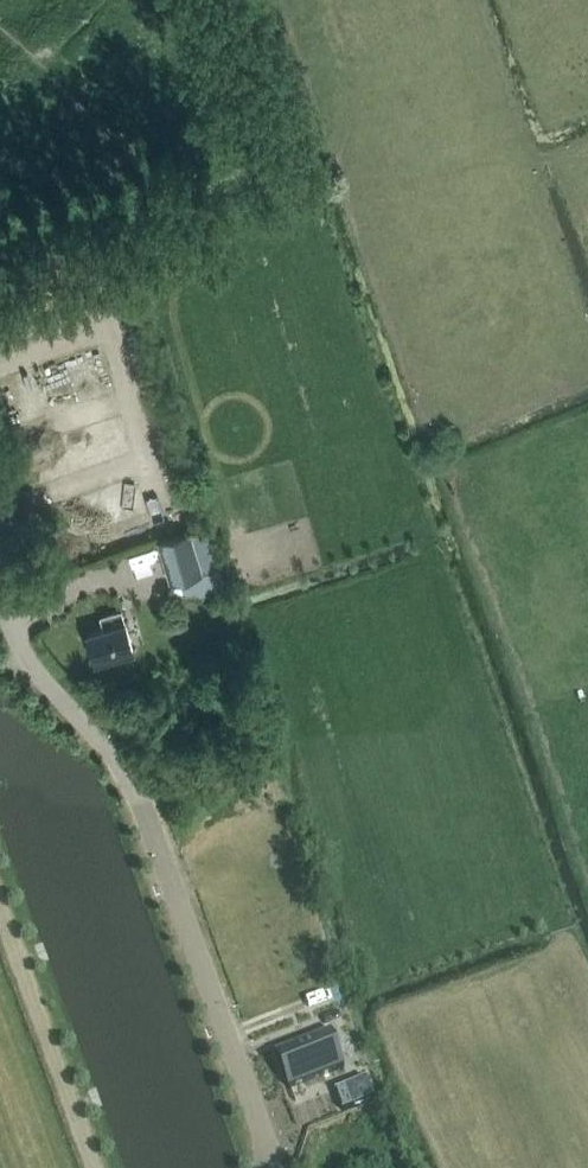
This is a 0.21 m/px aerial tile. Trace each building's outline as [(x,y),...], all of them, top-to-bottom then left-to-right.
[(191,531),(158,540),(170,584),(202,575),(191,531)] [(88,632),(96,661),(134,650),(126,621),(125,621),(122,609),(101,615),(104,627),(88,632)] [(276,1053),(275,1053),(276,1055),(277,1055),(289,1087),(288,1088),(289,1089),(290,1089),(344,1068),(344,1067),(343,1067),(330,1034),(331,1034),(331,1032),(276,1053)] [(353,1109),(373,1102),(366,1083),(346,1090),(353,1109)]
